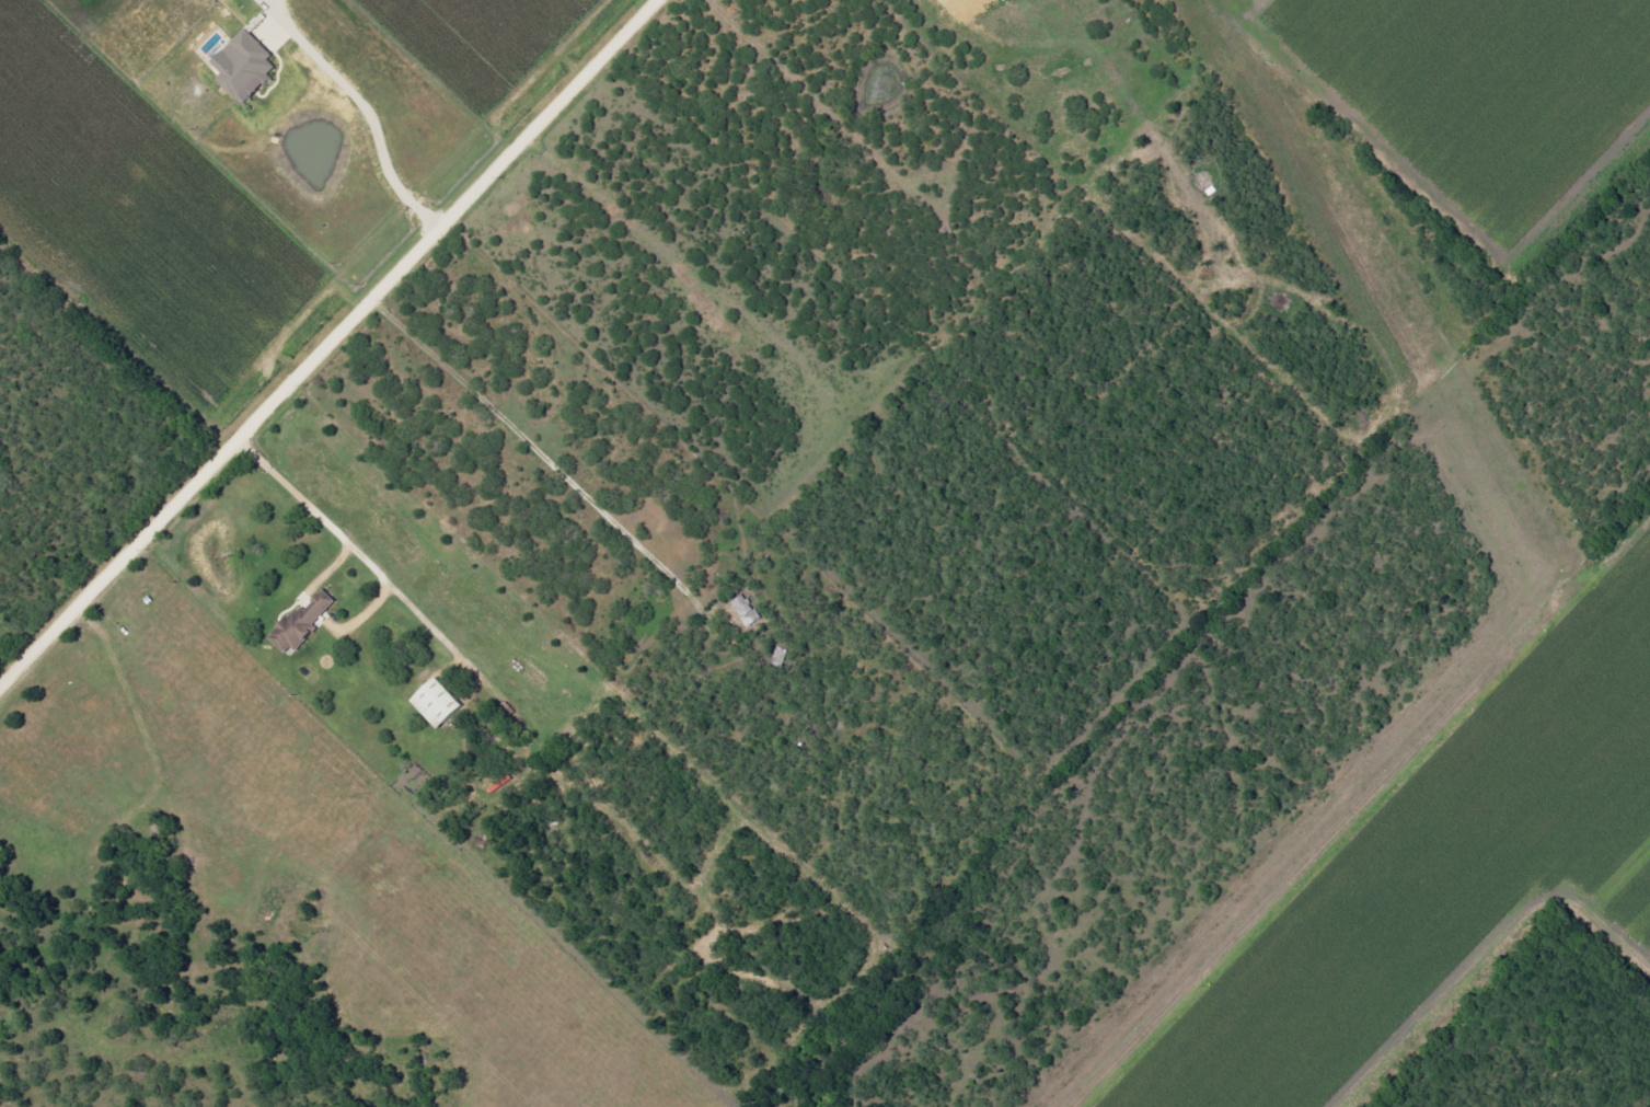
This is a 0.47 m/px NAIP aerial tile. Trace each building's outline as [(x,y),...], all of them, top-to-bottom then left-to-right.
[(211,66),(246,33),(273,59),(267,66),(276,71),(267,80),(273,84),(246,111),(239,103),(234,103),(217,84),(223,77),(211,66)] [(332,616),(327,612),(338,602),(324,588),(272,639),(290,657),(332,616)] [(411,707),(436,683),(462,712),(438,735),(411,707)]
